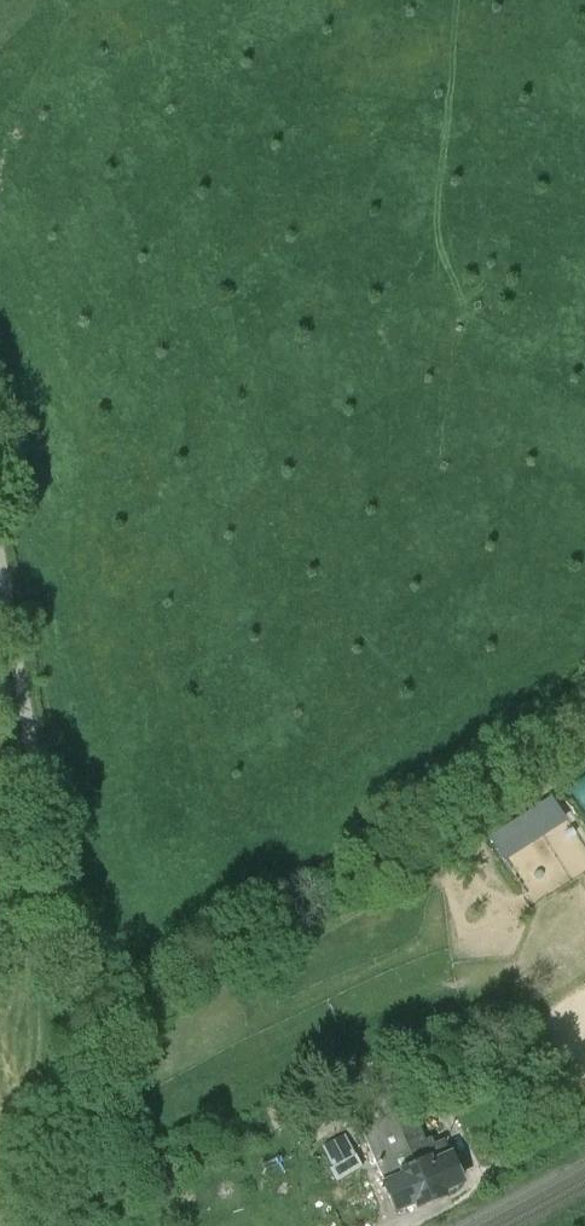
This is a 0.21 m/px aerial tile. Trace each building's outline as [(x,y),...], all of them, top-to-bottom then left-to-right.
[(550,799),(489,839),(505,863),(566,823),(550,799)] [(417,1099),(395,1109),(418,1159),(434,1152),(418,1117),(424,1115),(417,1099)] [(401,1167),(418,1159),(395,1109),(392,1102),(371,1112),(375,1121),(361,1127),(385,1180),(403,1172),(401,1167)] [(347,1134),(322,1146),(333,1167),(357,1155),(347,1134)] [(434,1152),(418,1159),(437,1201),(453,1194),(451,1189),(471,1180),(456,1149),(437,1158),(434,1152)] [(437,1201),(418,1159),(401,1167),(403,1172),(385,1180),(399,1211),(419,1202),(422,1208),(437,1201)]
